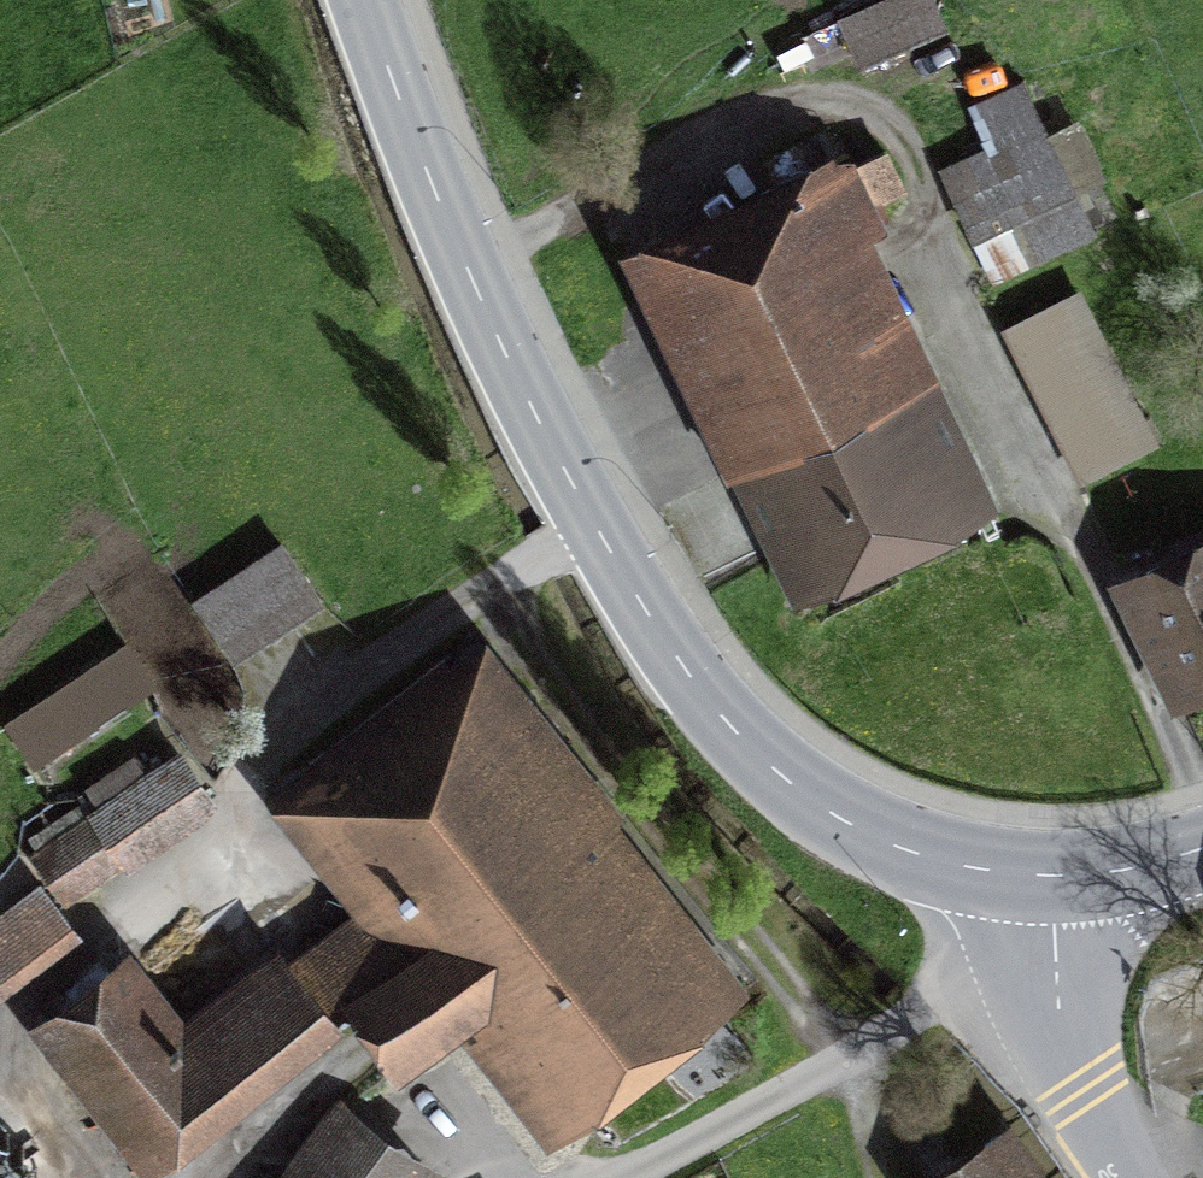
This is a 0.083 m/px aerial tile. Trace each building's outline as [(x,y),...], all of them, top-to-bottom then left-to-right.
[(841,9),(858,61),(957,28),(948,0),(869,0),(841,9)] [(1009,67),(952,96),(983,156),(958,169),(1011,272),(1093,230),(1009,67)] [(851,174),(641,268),(799,620),(1009,527),(851,174)] [(1073,492),(1154,457),(1085,297),(1004,332),(1073,492)] [(1202,684),(1202,525),(1122,562),(1182,694),(1202,684)] [(280,544),(191,602),(227,658),(317,599),(280,544)] [(128,641),(17,705),(41,748),(152,684),(128,641)] [(558,1104),(714,977),(457,665),(277,812),(329,875),(361,849),(431,934),(387,969),(360,936),(305,981),(284,955),(183,1037),(120,961),(45,1022),(154,1154),(344,999),(395,1061),(471,998),(558,1104)] [(175,760),(110,807),(139,845),(203,799),(175,760)] [(97,816),(44,853),(69,888),(121,851),(97,816)] [(0,917),(0,975),(63,927),(35,890),(0,917)] [(433,1158),(329,1085),(263,1177),(419,1177),(433,1158)] [(992,1127),(921,1177),(1029,1177),(992,1127)] [(12,1176),(17,1170),(20,1164),(20,1157),(18,1151),(15,1145),(9,1141),(3,1139),(0,1139),(0,1177),(8,1177),(12,1176)]
